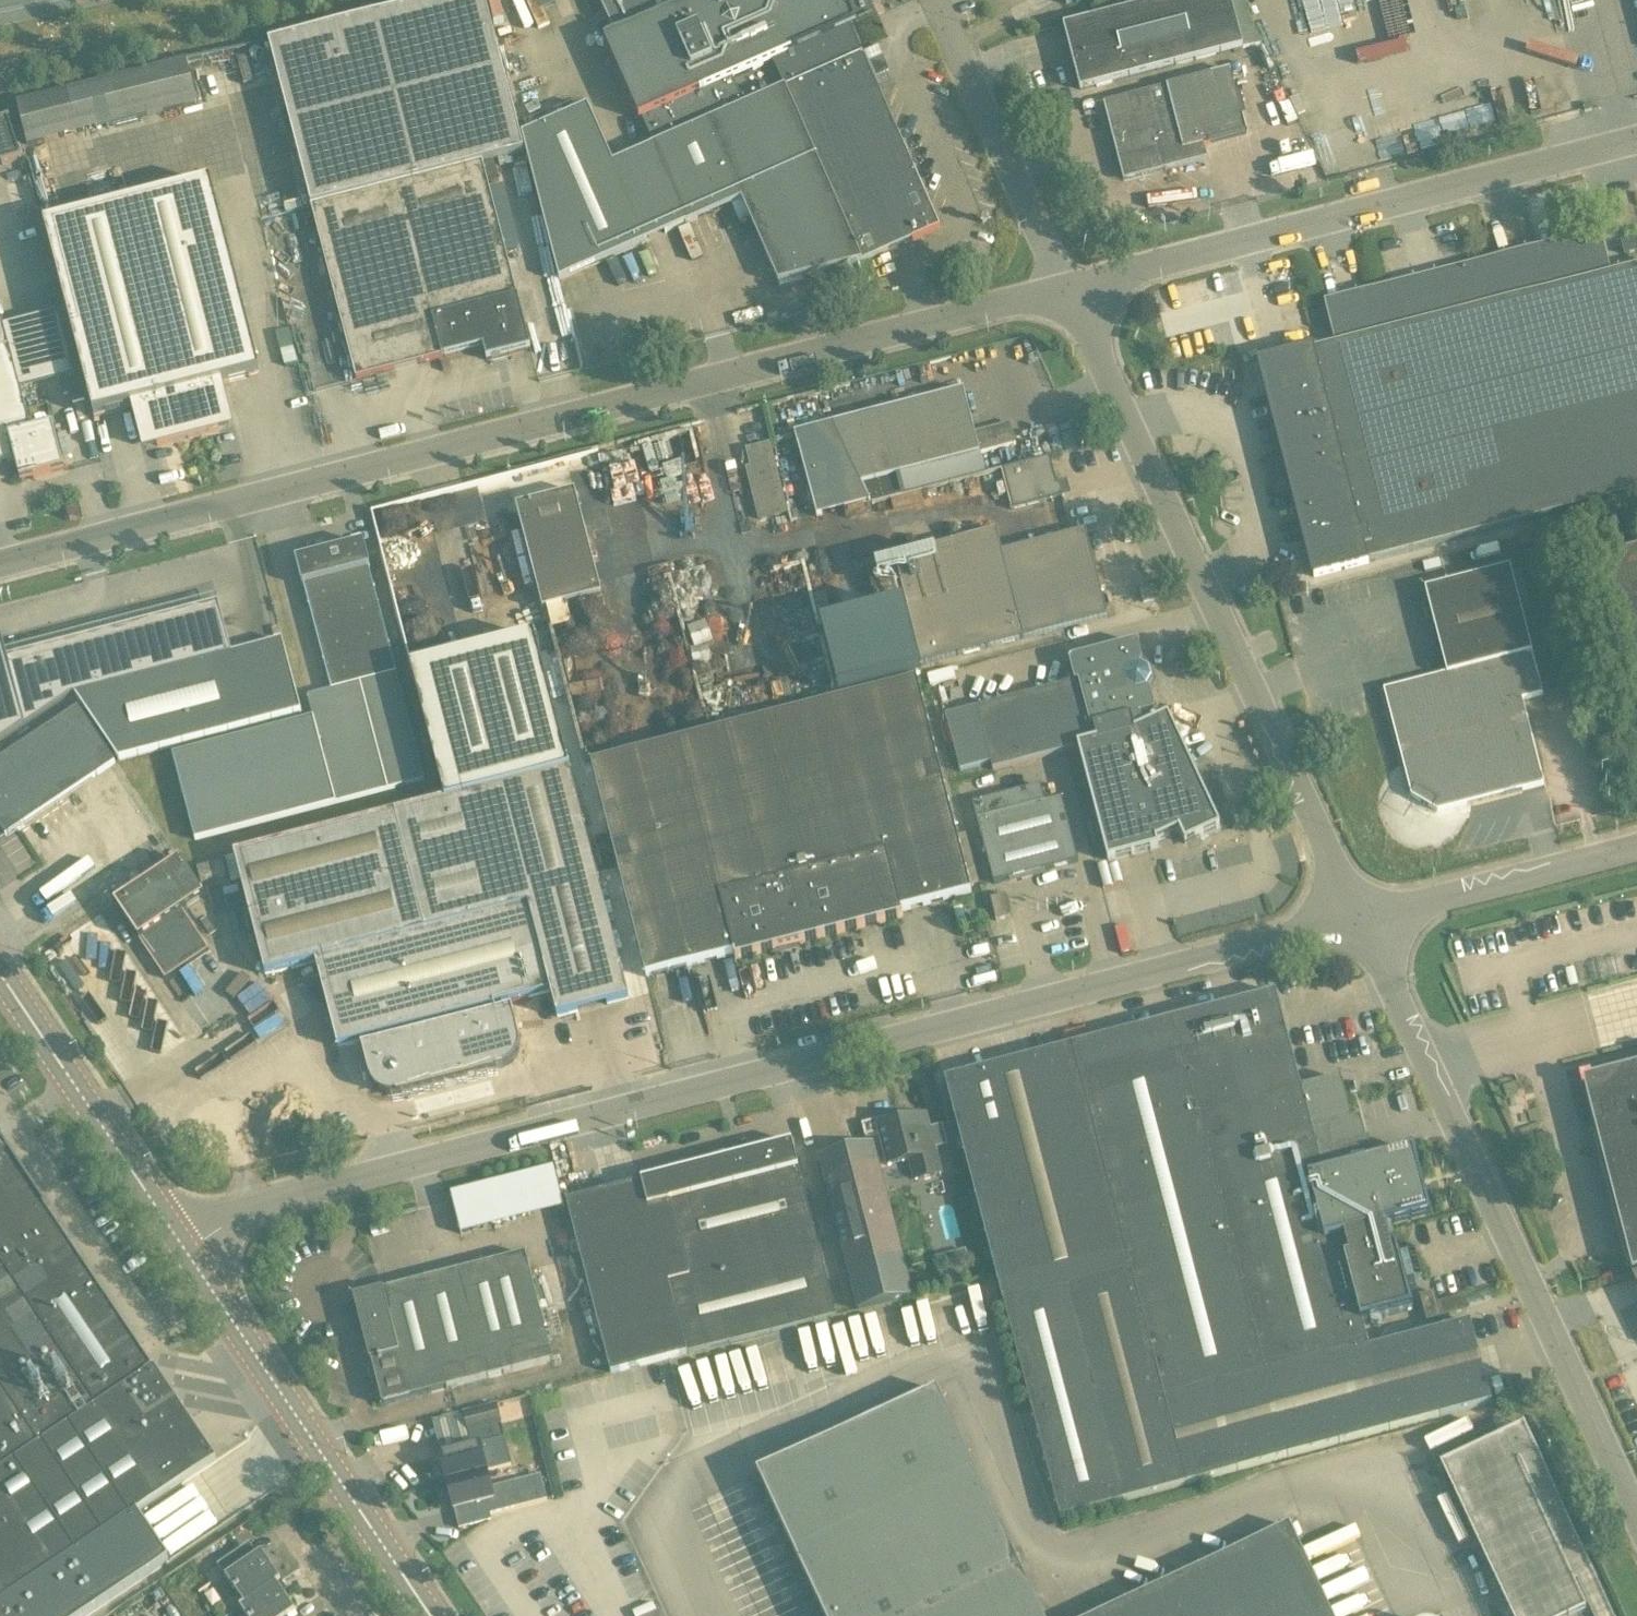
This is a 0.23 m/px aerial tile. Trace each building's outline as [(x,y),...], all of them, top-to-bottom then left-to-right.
[(269,45),(311,209),(356,381),(483,348),(486,361),(530,350),(488,186),(499,183),(494,164),(483,167),(482,165),(524,154),(484,0),(442,0),(269,45)] [(614,163),(588,106),(521,135),(559,282),(648,242),(687,225),(742,201),(780,283),(862,261),(869,259),(885,252),(940,228),(872,75),(863,55),(863,54),(862,54),(851,28),(856,25),(845,0),(598,0),(615,37),(604,42),(640,120),(642,119),(654,146),(652,147),(614,163)] [(1080,91),(1242,49),(1229,0),(1170,0),(1064,27),(1080,91)] [(1242,49),(1262,44),(1241,0),(1229,0),(1242,49)] [(197,103),(186,62),(17,105),(23,131),(27,146),(197,103)] [(1103,104),(1123,182),(1208,160),(1204,145),(1246,134),(1230,71),(1103,104)] [(1444,101),(1416,101),(1417,151),(1445,150),(1444,101)] [(9,120),(0,123),(0,167),(22,160),(14,134),(9,120)] [(155,438),(157,446),(163,445),(212,432),(230,427),(227,420),(228,419),(219,386),(260,375),(211,183),(44,226),(94,419),(114,413),(135,408),(144,441),(155,438)] [(1610,274),(1600,232),(1324,303),(1335,346),(1259,364),(1314,578),(1636,495),(1636,268),(1610,274)] [(1624,255),(1636,252),(1636,240),(1621,244),(1624,255)] [(15,461),(20,482),(64,471),(53,426),(32,432),(20,391),(9,348),(0,350),(0,464),(15,461)] [(450,371),(447,362),(441,364),(443,372),(450,371)] [(892,477),(980,454),(1016,445),(1010,424),(974,433),(963,391),(794,434),(815,518),(897,497),(892,477)] [(644,463),(644,460),(664,458),(662,441),(620,445),(622,465),(644,463)] [(750,469),(745,470),(759,522),(788,515),(770,444),(745,450),(750,469)] [(1003,470),(1013,510),(1061,498),(1058,484),(1056,485),(1049,458),(1003,470)] [(543,610),(602,595),(575,491),(516,506),(543,610)] [(1085,532),(1002,554),(1000,554),(1022,640),(1107,618),(1085,532)] [(893,560),(921,666),(1022,640),(1000,554),(1002,554),(996,533),(893,560)] [(174,757),(197,842),(388,790),(424,781),(363,546),(328,555),(328,553),(295,561),(302,587),(304,586),(331,691),(307,697),(313,719),(174,757)] [(1425,590),(1446,674),(1383,691),(1411,797),(1437,813),(1543,785),(1522,701),(1542,695),(1510,568),(1425,590)] [(72,698),(115,763),(301,714),(282,642),(254,649),(236,579),(55,626),(63,653),(46,658),(0,689),(0,746),(72,698)] [(557,1018),(629,1000),(593,859),(602,856),(589,805),(580,807),(537,638),(412,670),(447,804),(287,845),(236,859),(268,979),(317,966),(338,1048),(550,993),(557,1018)] [(1179,831),(1185,845),(1220,828),(1168,717),(1144,728),(1138,714),(1152,710),(1147,691),(1152,682),(1149,672),(1140,667),(1135,645),(1072,662),(1077,682),(945,717),(960,773),(990,765),(992,771),(1078,749),(1107,862),(1158,849),(1156,842),(1179,831)] [(592,766),(646,978),(734,956),(735,961),(903,918),(901,912),(971,894),(917,682),(592,766)] [(78,708),(0,760),(0,830),(5,838),(116,764),(78,708)] [(972,804),(993,885),(1078,863),(1061,799),(1045,804),(1040,786),(972,804)] [(114,904),(139,941),(182,911),(204,896),(180,860),(114,904)] [(227,877),(224,864),(199,870),(202,884),(227,877)] [(995,922),(1010,918),(1004,895),(990,899),(995,922)] [(243,1002),(182,911),(139,941),(199,1031),(243,1002)] [(1491,1405),(1470,1323),(1417,1337),(1414,1325),(1367,1337),(1370,1350),(1369,1350),(1362,1325),(1413,1311),(1407,1289),(1416,1286),(1422,1276),(1415,1250),(1404,1245),(1396,1248),(1390,1227),(1430,1216),(1413,1151),(1401,1154),(1402,1156),(1374,1163),(1368,1140),(1365,1141),(1359,1120),(1352,1122),(1340,1080),(1301,1090),(1275,993),(944,1080),(1060,1519),(1174,1489),(1491,1405)] [(383,1095),(393,1096),(406,1093),(503,1068),(515,1061),(520,1050),(519,1040),(511,1009),(361,1048),(370,1081),(375,1089),(383,1095)] [(1625,1070),(1582,1081),(1591,1113),(1632,1274),(1636,1273),(1636,1067),(1625,1070)] [(879,1134),(888,1165),(908,1160),(913,1180),(940,1173),(925,1115),(894,1123),(893,1117),(861,1125),(865,1138),(879,1134)] [(209,1467),(217,1462),(154,1369),(153,1370),(44,1209),(46,1207),(0,1138),(0,1615),(86,1615),(169,1561),(137,1514),(209,1467)] [(613,1375),(837,1317),(792,1143),(748,1155),(749,1160),(730,1165),(728,1160),(642,1182),(568,1202),(613,1375)] [(912,1297),(873,1145),(819,1159),(858,1311),(912,1297)] [(353,1298),(382,1406),(553,1363),(525,1255),(383,1292),(383,1290),(353,1298)] [(963,1267),(944,1271),(946,1282),(965,1278),(963,1267)] [(1463,1297),(1437,1304),(1434,1293),(1419,1297),(1426,1323),(1467,1312),(1463,1297)] [(937,1391),(757,1475),(823,1615),(1042,1615),(937,1391)] [(431,1422),(440,1456),(447,1483),(486,1473),(482,1458),(498,1454),(495,1442),(504,1440),(500,1426),(495,1406),(431,1422)] [(1448,1460),(1510,1615),(1582,1615),(1592,1612),(1575,1568),(1588,1564),(1534,1426),(1448,1460)] [(490,1516),(493,1515),(546,1501),(543,1488),(518,1494),(515,1482),(490,1488),(486,1473),(447,1483),(454,1511),(486,1502),(490,1516)] [(1290,1528),(1101,1615),(1331,1615),(1290,1528)] [(218,1566),(244,1605),(277,1585),(281,1582),(261,1554),(249,1562),(241,1550),(218,1566)] [(277,1585),(244,1605),(240,1608),(245,1615),(290,1615),(295,1612),(283,1594),(277,1585)]
